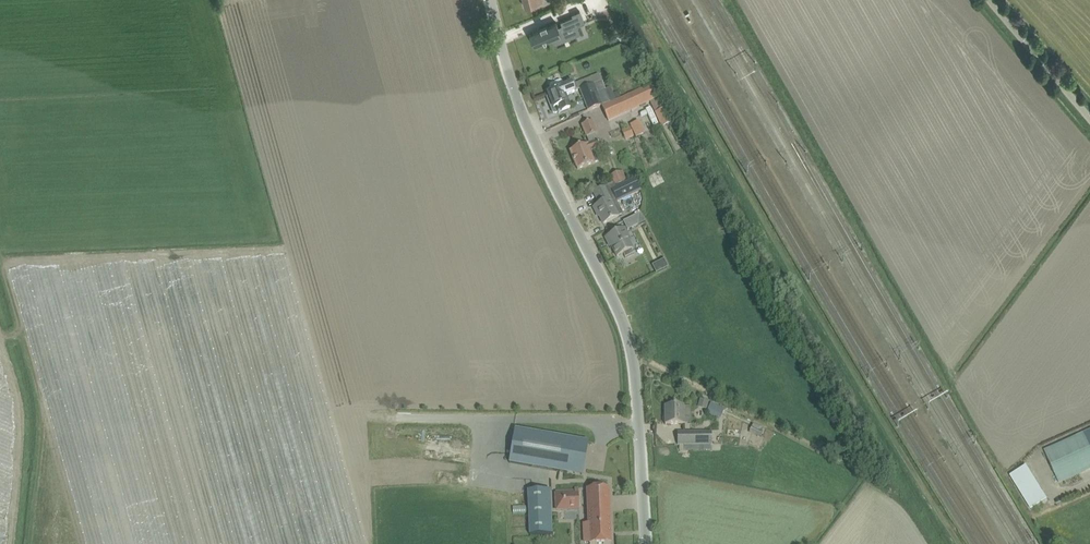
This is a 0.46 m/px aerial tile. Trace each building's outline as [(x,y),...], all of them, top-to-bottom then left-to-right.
[(541,29),(529,34),(530,34),(535,45),(534,45),(535,46),(544,42),(544,43),(547,42),(547,41),(552,39),(553,38),(555,44),(564,40),(562,34),(566,33),(565,31),(578,26),(585,23),(580,11),(572,14),(573,17),(561,22),(563,27),(559,29),(557,23),(547,27),(546,25),(540,28),(541,29)] [(571,84),(565,87),(563,81),(560,80),(551,84),(550,86),(552,92),(548,93),(551,101),(550,103),(553,113),(556,113),(558,113),(558,114),(570,109),(565,96),(578,90),(573,77),(569,78),(571,84)] [(610,102),(610,103),(622,98),(619,91),(613,93),(610,87),(605,89),(602,81),(580,89),(588,111),(602,105),(610,102)] [(602,107),(608,121),(659,99),(652,85),(622,98),(610,103),(602,107)] [(661,108),(652,112),(659,127),(668,123),(661,108)] [(582,125),(590,144),(570,151),(578,169),(601,160),(596,148),(600,147),(595,133),(597,133),(593,121),(582,125)] [(635,138),(641,135),(636,123),(630,125),(635,138)] [(604,224),(618,217),(612,203),(617,201),(617,202),(641,190),(635,178),(616,188),(613,183),(594,192),(600,204),(594,207),(596,213),(598,212),(604,224)] [(639,213),(624,221),(628,230),(638,225),(646,221),(641,212),(639,213)] [(625,229),(606,238),(610,246),(610,247),(612,246),(617,257),(623,254),(625,258),(634,253),(632,250),(633,249),(629,242),(631,241),(625,229)] [(665,259),(660,261),(664,270),(669,268),(665,259)] [(699,398),(698,404),(707,407),(708,401),(699,398)] [(724,410),(710,404),(707,410),(721,416),(724,410)] [(665,425),(684,425),(684,406),(665,406),(665,425)] [(753,425),(750,431),(760,435),(763,430),(753,425)] [(516,429),(510,463),(567,473),(568,472),(565,471),(570,440),(573,440),(573,439),(516,429)] [(1085,433),(1085,435),(1045,453),(1058,481),(1089,467),(1089,431),(1085,433)] [(678,445),(712,444),(712,432),(678,432),(678,445)] [(1026,466),(1010,476),(1031,510),(1048,500),(1026,466)] [(590,543),(598,543),(611,543),(609,488),(588,489),(589,524),(584,524),(584,525),(584,535),(590,535),(590,543)] [(575,492),(556,492),(557,510),(579,509),(579,489),(575,489),(575,492)] [(550,490),(528,491),(530,535),(552,534),(550,490)]
